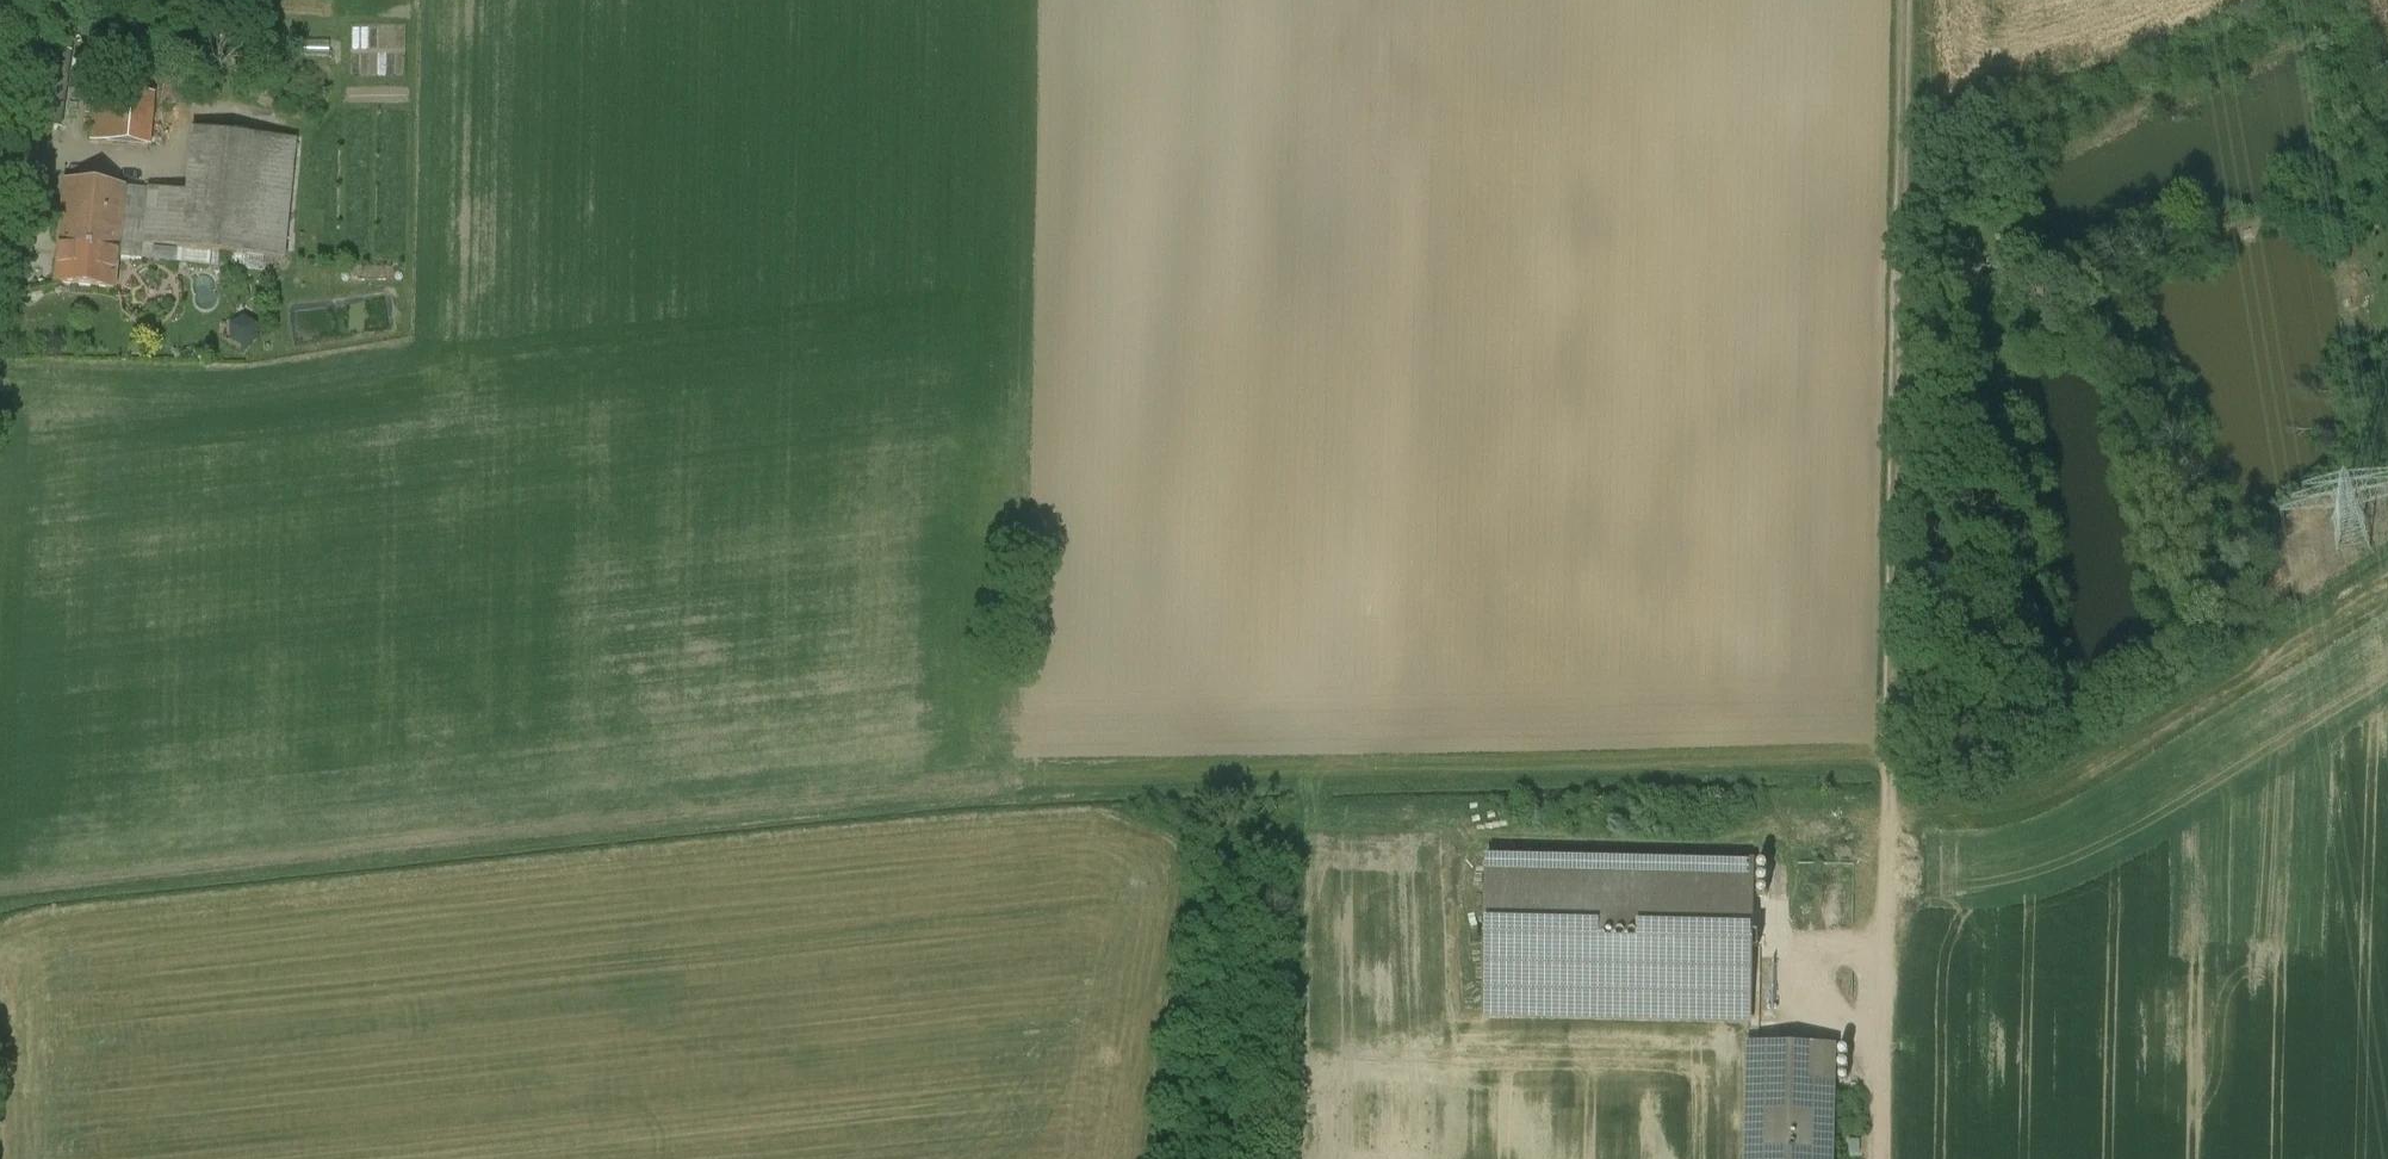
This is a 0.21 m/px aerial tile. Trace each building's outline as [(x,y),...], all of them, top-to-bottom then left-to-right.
[(55,71),(26,68),(20,125),(48,129),(55,71)] [(146,146),(152,93),(96,88),(92,141),(146,146)] [(184,195),(123,188),(119,242),(143,245),(143,259),(219,268),(219,253),(284,260),(295,141),(193,132),(184,195)] [(115,292),(119,242),(123,188),(66,181),(55,284),(115,292)] [(1754,865),(1489,859),(1485,1016),(1749,1023),(1754,865)] [(1750,1046),(1748,1158),(1832,1158),(1835,1048),(1750,1046)]
